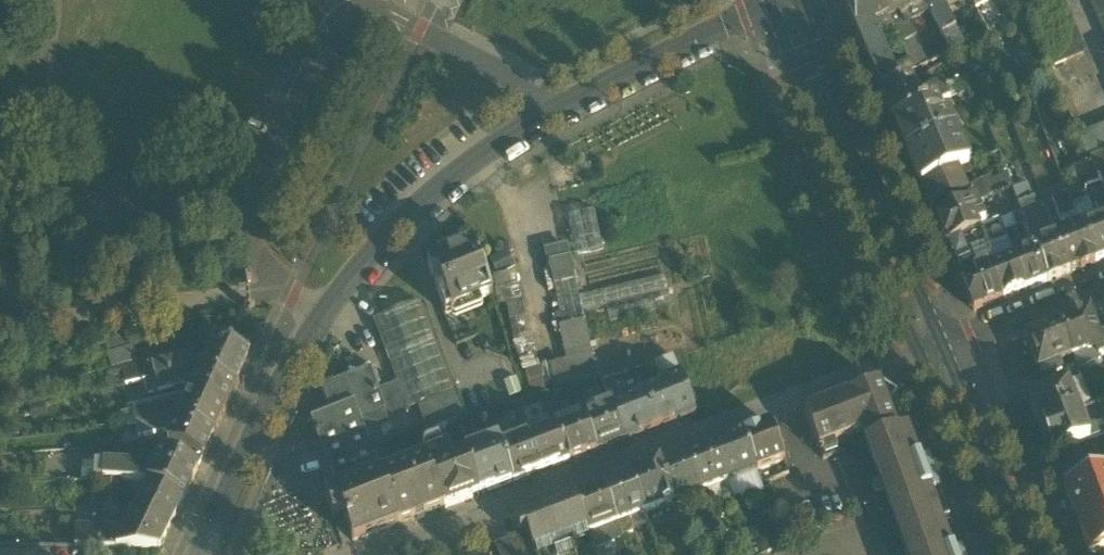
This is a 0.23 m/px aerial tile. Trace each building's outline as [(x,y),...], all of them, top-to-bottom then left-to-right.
[(887,18),(878,0),(846,0),(843,2),(858,36),(879,86),(897,78),(893,70),(879,38),(873,25),(887,18)] [(887,18),(898,12),(915,3),(913,0),(878,0),(887,18)] [(929,7),(926,0),(921,0),(915,3),(898,12),(903,21),(929,7)] [(942,0),(926,0),(929,7),(953,51),(965,44),(947,11),(942,0)] [(960,4),(958,0),(942,0),(947,11),(960,4)] [(1098,17),(1103,15),(1103,0),(1091,0),(1098,17)] [(1028,15),(1051,69),(1083,55),(1060,2),(1028,15)] [(909,59),(914,70),(926,64),(903,21),(898,12),(887,18),(894,30),(909,59)] [(879,38),(894,30),(887,18),(873,25),(879,38)] [(897,68),(893,70),(897,78),(914,70),(909,59),(896,65),(897,68)] [(950,99),(970,89),(964,77),(945,86),(950,99)] [(900,84),(897,78),(879,86),(882,92),(900,84)] [(912,79),(900,84),(882,92),(895,122),(938,104),(950,99),(945,86),(943,83),(918,94),(912,79)] [(944,118),(938,104),(895,122),(907,151),(955,131),(949,115),(944,118)] [(1079,132),(1087,150),(1089,155),(1101,150),(1103,149),(1103,123),(1079,132)] [(955,131),(907,151),(922,184),(957,168),(969,162),(955,131)] [(1103,175),(1103,157),(1101,150),(1089,155),(1091,161),(1098,177),(1103,175)] [(1078,166),(1087,186),(1100,181),(1098,177),(1091,161),(1078,166)] [(968,193),(957,168),(922,184),(932,209),(968,193)] [(973,186),(978,198),(991,193),(997,190),(992,178),(973,186)] [(1100,181),(1087,186),(1085,187),(1089,196),(1095,213),(1100,211),(1101,215),(1103,214),(1103,190),(1100,181)] [(1029,227),(1034,240),(1046,236),(1044,232),(1046,231),(1033,196),(1031,197),(1026,182),(1014,186),(1021,207),(1029,227)] [(1052,197),(1064,229),(1081,223),(1073,202),(1069,191),(1052,197)] [(1095,213),(1089,196),(1073,202),(1081,223),(1101,215),(1100,211),(1095,213)] [(978,223),(985,220),(982,212),(977,202),(972,201),(936,217),(948,244),(966,237),(966,236),(980,230),(978,224),(978,223)] [(996,206),(982,212),(985,220),(999,215),(1001,215),(996,206)] [(567,216),(575,254),(604,248),(596,209),(567,216)] [(1081,223),(1094,262),(1096,261),(1095,260),(1103,257),(1103,214),(1101,215),(1081,223)] [(1094,262),(1081,223),(1064,229),(1057,232),(1071,269),(1079,266),(1080,267),(1094,262)] [(1029,227),(1006,235),(1014,256),(1037,248),(1034,240),(1029,227)] [(982,236),(980,230),(966,236),(966,237),(968,243),(951,251),(961,276),(992,265),(982,236)] [(1057,232),(1046,236),(1034,240),(1037,248),(1048,279),(1059,275),(1059,274),(1071,269),(1057,232)] [(992,265),(1014,256),(1006,235),(1005,233),(994,238),(992,233),(982,236),(992,265)] [(547,261),(549,260),(570,255),(572,255),(568,241),(544,247),(547,261)] [(428,264),(446,313),(493,295),(475,246),(428,264)] [(491,255),(499,272),(517,264),(509,247),(491,255)] [(1037,248),(1014,256),(1026,287),(1048,279),(1037,248)] [(549,260),(554,281),(575,276),(570,255),(549,260)] [(1014,256),(992,265),(1004,296),(1026,287),(1014,256)] [(975,307),(1004,296),(992,265),(961,276),(975,307)] [(499,272),(492,274),(494,287),(519,283),(516,269),(499,272)] [(585,318),(587,325),(673,305),(666,274),(579,293),(575,276),(554,281),(561,310),(564,323),(585,318)] [(519,283),(494,287),(498,304),(503,303),(522,299),(519,283)] [(526,299),(522,299),(503,303),(506,318),(507,318),(528,314),(529,314),(526,299)] [(397,384),(406,409),(417,405),(454,392),(421,302),(373,319),(397,384)] [(1060,319),(1073,354),(1083,350),(1087,360),(1100,355),(1100,354),(1103,353),(1103,349),(1102,343),(1103,343),(1098,330),(1090,307),(1060,319)] [(559,324),(565,349),(589,344),(591,343),(587,325),(585,318),(564,323),(561,310),(556,311),(559,324)] [(531,334),(528,314),(507,318),(511,338),(512,338),(531,334)] [(1060,359),(1073,354),(1060,319),(1026,332),(1039,367),(1060,359)] [(106,336),(109,348),(131,343),(129,331),(106,336)] [(533,334),(531,334),(512,338),(515,355),(518,355),(536,351),(533,334)] [(215,338),(205,359),(202,367),(236,383),(250,354),(216,338),(215,338)] [(131,343),(109,348),(113,363),(121,361),(141,356),(138,341),(131,343)] [(593,359),(589,344),(565,349),(567,358),(568,364),(593,359)] [(540,365),(536,351),(518,355),(522,370),(525,369),(540,365)] [(194,353),(153,362),(155,374),(197,365),(202,367),(205,359),(194,353)] [(145,376),(155,374),(153,362),(151,354),(141,356),(121,361),(125,380),(143,377),(145,376)] [(661,381),(680,374),(673,354),(654,361),(661,381)] [(570,373),(568,364),(567,358),(549,362),(554,386),(572,382),(570,373)] [(1039,367),(1042,376),(1063,368),(1060,359),(1039,367)] [(109,384),(125,380),(121,361),(113,363),(105,365),(109,384)] [(570,373),(572,382),(573,385),(605,375),(602,363),(570,373)] [(197,365),(155,374),(158,387),(189,380),(190,379),(195,381),(202,367),(197,365)] [(546,387),(540,365),(525,369),(530,391),(546,387)] [(195,381),(190,392),(225,407),(236,383),(202,367),(195,381)] [(355,401),(361,418),(385,409),(379,390),(370,367),(346,376),(355,401)] [(148,390),(158,387),(155,374),(145,376),(148,390)] [(660,388),(645,393),(658,428),(695,414),(680,374),(661,381),(658,382),(660,388)] [(320,385),(330,410),(355,401),(346,376),(320,385)] [(1068,381),(1078,407),(1092,401),(1082,376),(1068,381)] [(522,392),(517,377),(504,381),(510,396),(522,392)] [(1030,394),(1040,421),(1078,407),(1068,381),(1068,380),(1030,394)] [(963,544),(953,548),(931,487),(941,483),(930,452),(920,456),(909,425),(898,429),(889,404),(896,394),(882,385),(881,381),(806,408),(820,446),(862,430),(873,458),(879,456),(884,468),(877,471),(889,503),(896,501),(900,513),(894,516),(906,550),(913,548),(916,554),(967,554),(963,544)] [(619,401),(621,400),(617,390),(614,383),(606,386),(609,396),(616,393),(619,401)] [(373,451),(382,475),(396,470),(379,424),(408,413),(406,409),(397,384),(379,390),(385,409),(361,418),(373,451)] [(629,399),(632,398),(627,387),(617,390),(621,400),(628,397),(629,399)] [(183,390),(177,403),(183,406),(190,392),(185,389),(183,390)] [(225,407),(190,392),(183,406),(179,415),(214,431),(225,407)] [(417,405),(426,430),(434,428),(463,419),(454,392),(417,405)] [(625,440),(658,428),(645,393),(632,398),(629,399),(628,397),(621,400),(619,401),(616,393),(609,396),(612,403),(625,440)] [(612,403),(609,396),(593,402),(596,409),(612,403)] [(179,415),(183,406),(177,403),(171,400),(134,407),(134,408),(136,419),(174,412),(179,415)] [(361,418),(355,401),(330,410),(311,417),(325,453),(339,492),(382,475),(373,451),(361,418)] [(597,450),(625,440),(612,403),(596,409),(594,410),(595,414),(585,417),(597,450)] [(557,428),(585,417),(580,405),(552,415),(557,426),(557,428)] [(1085,426),(1078,407),(1040,421),(1052,452),(1100,434),(1095,423),(1085,426)] [(127,421),(136,419),(134,408),(120,408),(121,421),(127,421)] [(170,421),(175,423),(179,415),(174,412),(136,419),(138,432),(167,427),(170,421)] [(214,431),(179,415),(175,423),(169,438),(204,454),(214,431)] [(569,460),(597,450),(585,417),(557,428),(569,460)] [(1100,434),(1103,432),(1103,421),(1103,420),(1095,423),(1100,434)] [(514,481),(541,470),(529,436),(523,421),(511,425),(517,441),(501,446),(514,481)] [(772,421),(743,432),(757,469),(786,459),(772,421)] [(541,470),(569,460),(557,428),(557,426),(529,436),(541,470)] [(425,431),(425,445),(439,441),(434,428),(426,430),(425,431)] [(729,480),(757,469),(743,432),(743,431),(715,441),(729,480)] [(164,447),(199,464),(204,454),(169,438),(164,447)] [(499,440),(488,444),(491,450),(501,446),(499,440)] [(445,505),(480,493),(465,453),(453,457),(455,463),(451,464),(446,461),(439,441),(425,445),(425,449),(424,449),(428,458),(445,505)] [(701,490),(729,480),(715,441),(687,452),(701,490)] [(480,493),(514,481),(501,446),(491,450),(488,444),(465,453),(480,493)] [(164,447),(154,468),(149,478),(184,495),(199,464),(164,447)] [(673,500),(701,490),(687,452),(659,462),(673,500)] [(81,475),(94,475),(95,458),(82,457),(81,475)] [(94,475),(103,475),(105,459),(95,458),(94,475)] [(399,522),(445,505),(428,458),(396,470),(382,475),(399,522)] [(149,478),(154,468),(147,465),(147,462),(105,459),(103,475),(120,476),(149,478)] [(646,510),(673,500),(659,462),(632,472),(646,510)] [(729,480),(734,493),(739,491),(742,499),(765,490),(757,469),(729,480)] [(1065,486),(1090,553),(1103,547),(1103,471),(1065,486)] [(629,516),(646,510),(632,472),(604,482),(604,483),(618,521),(629,516)] [(103,475),(102,489),(119,490),(120,476),(103,475)] [(339,492),(336,493),(344,515),(353,539),(399,522),(382,475),(339,492)] [(135,507),(170,524),(184,495),(149,478),(135,507)] [(729,480),(701,490),(706,504),(734,493),(729,480)] [(588,527),(589,531),(618,521),(604,483),(576,494),(588,527)] [(117,506),(119,490),(102,489),(102,504),(101,505),(117,506)] [(334,518),(344,515),(336,493),(326,497),(334,518)] [(534,546),(535,546),(588,527),(576,494),(575,493),(546,504),(550,514),(545,515),(544,512),(524,519),(528,530),(534,546)] [(135,507),(124,530),(117,545),(159,546),(170,524),(135,507)] [(646,510),(629,516),(634,529),(650,523),(646,510)] [(623,535),(618,521),(589,531),(591,534),(595,545),(623,535)] [(75,544),(117,545),(124,530),(113,523),(76,522),(75,544)] [(765,540),(760,525),(748,530),(753,544),(765,540)] [(588,527),(535,546),(538,554),(555,547),(557,554),(561,554),(576,550),(573,541),(591,534),(589,531),(588,527)] [(508,537),(517,554),(538,554),(535,546),(534,546),(528,530),(508,537)] [(508,537),(495,542),(501,554),(517,554),(508,537)]
